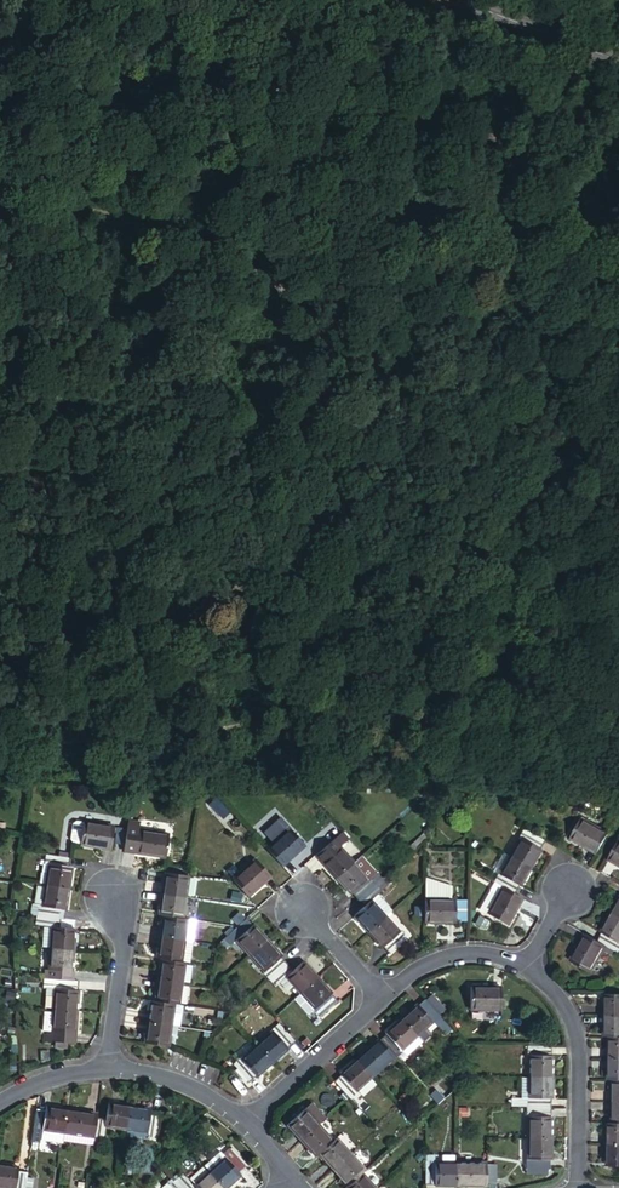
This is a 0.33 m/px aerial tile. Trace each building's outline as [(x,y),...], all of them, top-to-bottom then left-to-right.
[(597,855),(607,837),(581,823),(571,841),(597,855)] [(143,826),(131,824),(128,854),(168,859),(171,838),(142,835),(143,826)] [(310,844),(295,827),(274,845),(289,863),(310,844)] [(116,832),(88,828),(86,848),(114,852),(116,832)] [(543,845),(516,831),(512,839),(520,843),(519,844),(520,845),(538,855),(543,845)] [(341,851),(334,843),(317,858),(324,867),(339,853),(341,851)] [(618,843),(608,862),(618,868),(618,844),(618,843)] [(511,863),(529,873),(539,855),(538,855),(520,845),(511,863)] [(338,881),(353,868),(339,853),(324,867),(338,881)] [(69,873),(70,862),(47,859),(45,870),(50,870),(69,873)] [(255,863),(233,884),(247,900),(270,879),(255,863)] [(520,889),(529,873),(511,863),(502,879),(519,888),(520,889)] [(365,882),(353,868),(338,881),(350,896),(365,882)] [(48,889),(70,892),(72,873),(69,873),(50,870),(48,889)] [(374,874),(367,880),(374,888),(381,882),(374,874)] [(187,899),(190,878),(166,875),(163,896),(187,899)] [(501,878),(494,889),(497,891),(506,896),(513,900),(519,888),(502,879),(501,878)] [(365,882),(350,896),(357,904),(374,888),(367,880),(365,882)] [(374,888),(357,904),(365,912),(370,907),(382,896),(374,888)] [(67,910),(70,892),(48,889),(45,907),(64,910),(67,910)] [(506,896),(497,891),(493,899),(502,903),(506,896)] [(184,920),(187,899),(163,896),(160,917),(165,917),(184,920)] [(512,930),(525,906),(513,900),(506,896),(502,903),(493,920),(512,930)] [(425,903),(425,925),(455,926),(455,903),(425,903)] [(62,922),(64,910),(45,907),(41,907),(39,919),(62,922)] [(368,936),(384,922),(370,907),(365,912),(354,921),(368,936)] [(184,920),(165,917),(162,940),(184,942),(187,920),(184,920)] [(62,922),(39,919),(37,932),(56,934),(60,935),(62,922)] [(613,919),(604,936),(605,937),(618,944),(618,922),(613,919)] [(397,937),(384,922),(368,936),(381,951),(382,949),(397,937)] [(253,932),(246,924),(228,940),(235,948),(238,945),(253,932)] [(252,960),(268,946),(255,931),(253,932),(238,945),(252,960)] [(53,952),(73,955),(75,937),(60,935),(56,934),(53,952)] [(397,937),(382,949),(389,957),(406,942),(399,934),(397,937)] [(605,937),(600,947),(603,949),(618,958),(618,944),(605,937)] [(600,947),(584,938),(569,965),(589,976),(603,949),(600,947)] [(159,962),(165,962),(181,964),(184,942),(162,940),(159,962)] [(280,959),(268,946),(252,960),(263,973),(279,960),(280,959)] [(71,972),(73,955),(53,952),(51,970),(67,972),(71,972)] [(269,985),(287,969),(279,960),(263,973),(260,976),(269,985)] [(165,962),(162,983),(184,986),(187,965),(181,964),(165,962)] [(67,972),(51,970),(45,969),(43,982),(66,984),(67,972)] [(295,978),(287,969),(269,985),(277,994),(288,984),(295,978)] [(295,978),(288,984),(300,998),(317,983),(304,970),(295,978)] [(66,984),(43,982),(42,991),(48,992),(65,994),(66,984)] [(184,986),(162,983),(160,1004),(175,1005),(181,1006),(184,986)] [(331,1000),(317,983),(300,998),(315,1014),(330,1000),(331,1000)] [(80,996),(81,986),(66,984),(65,994),(80,996)] [(65,994),(48,992),(45,1011),(57,1013),(56,1014),(77,1017),(80,996),(65,994)] [(506,994),(478,993),(477,1014),(506,1014),(506,994)] [(609,995),(609,1016),(618,1016),(618,995),(609,995)] [(337,1008),(330,1000),(315,1014),(312,1016),(319,1024),(337,1008)] [(175,1005),(160,1004),(154,1003),(151,1024),(172,1027),(175,1005)] [(443,1022),(427,1005),(418,1013),(431,1028),(434,1031),(443,1022)] [(417,1012),(403,1024),(417,1040),(431,1028),(418,1013),(417,1012)] [(72,1036),(54,1034),(56,1016),(45,1014),(42,1033),(48,1034),(47,1043),(71,1046),(72,1036)] [(77,1017),(56,1014),(56,1016),(54,1034),(72,1036),(75,1037),(77,1017)] [(609,1016),(609,1038),(614,1038),(618,1038),(618,1016),(609,1016)] [(80,1038),(83,1018),(77,1017),(75,1037),(80,1038)] [(443,1022),(434,1031),(445,1043),(454,1035),(443,1022)] [(170,1047),(172,1027),(151,1024),(149,1044),(170,1047)] [(417,1040),(403,1024),(387,1038),(388,1040),(401,1054),(417,1040)] [(294,1044),(279,1027),(271,1033),(274,1037),(287,1051),(294,1044)] [(259,1050),(273,1066),(288,1053),(287,1051),(274,1037),(259,1050)] [(401,1054),(388,1040),(382,1045),(395,1060),(398,1063),(404,1058),(401,1054)] [(382,1045),(381,1044),(358,1065),(372,1081),(395,1060),(382,1045)] [(549,1060),(549,1049),(528,1048),(527,1059),(530,1059),(549,1060)] [(258,1079),(273,1066),(259,1050),(244,1063),(257,1078),(258,1079)] [(530,1079),(552,1079),(552,1060),(549,1060),(530,1059),(530,1079)] [(257,1078),(244,1063),(242,1060),(233,1068),(237,1071),(249,1085),(257,1078)] [(372,1081),(358,1065),(342,1079),(343,1081),(356,1095),(372,1081)] [(551,1100),(552,1079),(530,1079),(529,1099),(549,1100),(551,1100)] [(343,1081),(337,1087),(352,1104),(359,1098),(356,1095),(343,1081)] [(549,1100),(529,1099),(527,1099),(526,1109),(549,1110),(549,1100)] [(130,1130),(132,1109),(114,1107),(112,1121),(111,1127),(130,1130)] [(153,1112),(132,1109),(130,1130),(150,1133),(152,1116),(153,1112)] [(549,1110),(526,1109),(526,1121),(529,1121),(548,1121),(549,1110)] [(67,1135),(70,1113),(49,1110),(48,1114),(46,1133),(67,1135)] [(314,1110),(307,1116),(312,1121),(319,1115),(314,1110)] [(44,1143),(46,1133),(48,1114),(39,1113),(35,1145),(44,1146),(44,1143)] [(101,1120),(101,1117),(70,1113),(67,1135),(98,1140),(101,1120)] [(291,1131),(303,1144),(320,1130),(319,1129),(325,1123),(319,1115),(312,1121),(307,1116),(291,1131)] [(152,1116),(150,1133),(149,1139),(159,1141),(162,1117),(152,1116)] [(98,1140),(97,1143),(109,1144),(111,1127),(112,1121),(101,1120),(98,1140)] [(548,1121),(529,1121),(529,1140),(550,1141),(551,1121),(548,1121)] [(320,1130),(303,1144),(318,1160),(321,1157),(334,1146),(320,1130)] [(67,1135),(46,1133),(44,1143),(65,1145),(67,1135)] [(550,1161),(550,1141),(529,1140),(528,1160),(547,1161),(550,1161)] [(321,1157),(335,1173),(351,1158),(338,1143),(334,1146),(321,1157)] [(226,1165),(238,1178),(245,1172),(229,1154),(222,1160),(226,1165)] [(220,1158),(206,1170),(212,1177),(226,1165),(222,1160),(220,1158)] [(366,1174),(351,1158),(335,1173),(348,1187),(350,1187),(362,1177),(366,1174)] [(547,1172),(547,1161),(528,1160),(525,1160),(525,1171),(547,1172)] [(1,1161),(0,1165),(0,1182),(17,1185),(20,1168),(20,1164),(1,1161)] [(426,1162),(426,1184),(436,1184),(436,1166),(436,1162),(426,1162)] [(222,1187),(231,1187),(240,1180),(238,1178),(226,1165),(212,1177),(222,1187)] [(436,1187),(456,1187),(456,1166),(436,1166),(436,1184),(436,1187)] [(456,1166),(456,1187),(487,1187),(487,1166),(456,1166)] [(32,1169),(20,1168),(17,1185),(17,1187),(29,1187),(32,1169)] [(175,1184),(179,1187),(197,1187),(185,1175),(175,1184)] [(212,1177),(200,1187),(222,1187),(212,1177)] [(362,1177),(350,1187),(372,1187),(362,1177)]
